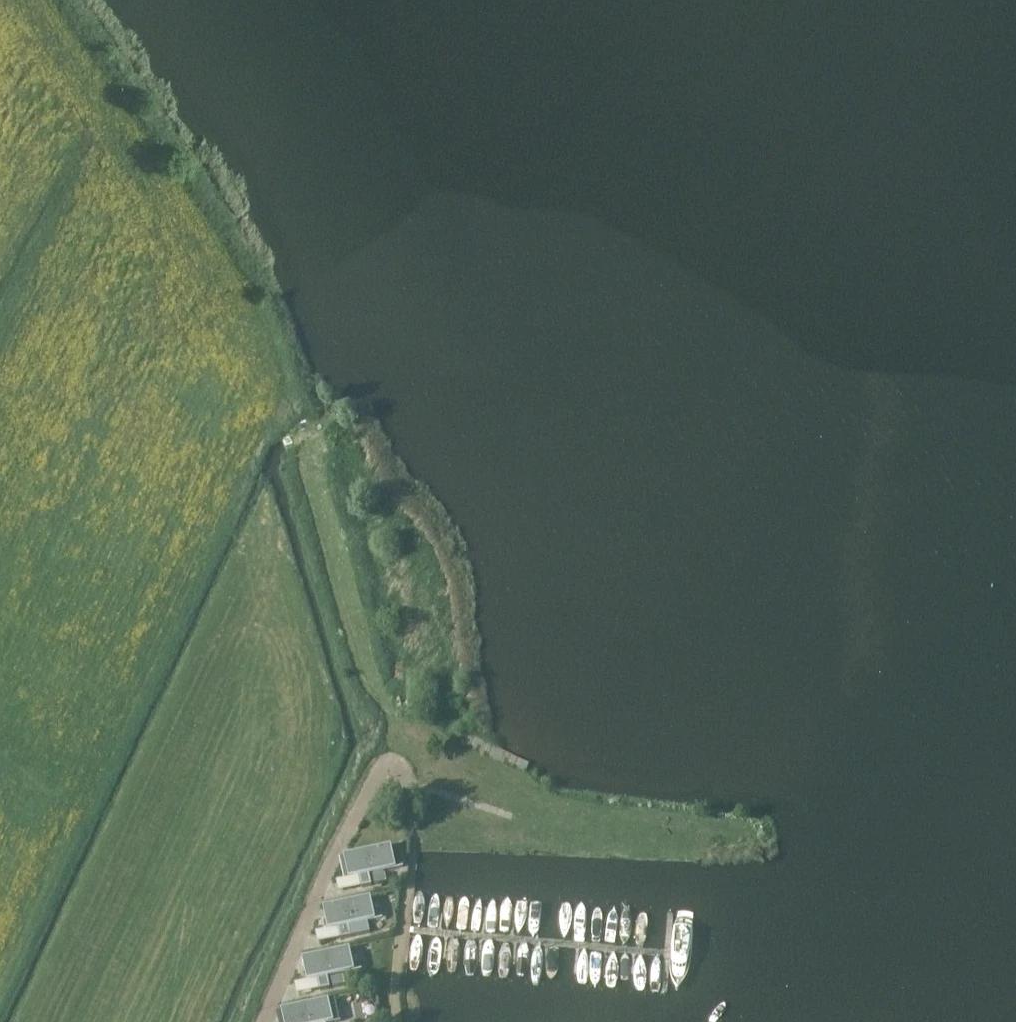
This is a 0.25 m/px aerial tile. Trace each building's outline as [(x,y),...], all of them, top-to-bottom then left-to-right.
[(348,856),(353,879),(360,877),(362,888),(372,886),(370,875),(404,868),(404,867),(393,869),(388,848),(399,846),(399,845),(348,856)] [(374,878),(376,885),(387,883),(385,875),(374,878)] [(327,908),(332,930),(339,929),(341,940),(351,937),(349,927),(383,919),(383,918),(372,921),(367,900),(378,897),(378,896),(327,908)] [(306,959),(311,982),(318,980),(321,991),(330,989),(328,978),(362,970),(362,969),(351,972),(346,951),(357,949),(357,948),(306,959)] [(332,980),(333,988),(345,985),(343,978),(332,980)] [(288,1021),(330,1021),(325,1002),(336,1000),(336,999),(285,1010),(288,1021)]
